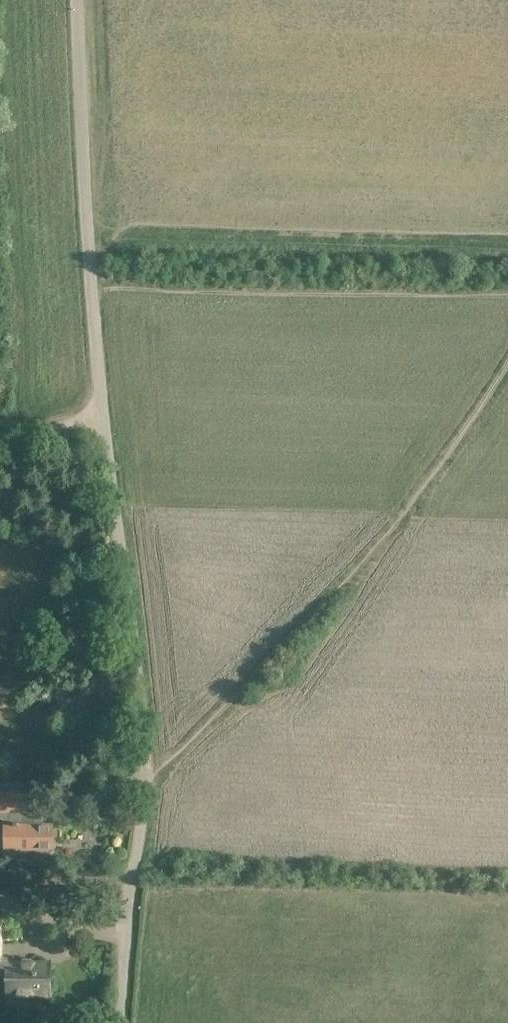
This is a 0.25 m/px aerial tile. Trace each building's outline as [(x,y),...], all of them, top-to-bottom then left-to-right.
[(34,798),(25,798),(25,792),(0,792),(0,828),(4,828),(4,824),(9,825),(9,849),(37,849),(37,851),(46,851),(46,849),(51,849),(51,824),(34,824),(34,798)] [(20,1003),(20,996),(49,996),(49,961),(7,961),(7,959),(0,959),(0,977),(6,977),(6,995),(8,995),(8,1003),(20,1003)]
